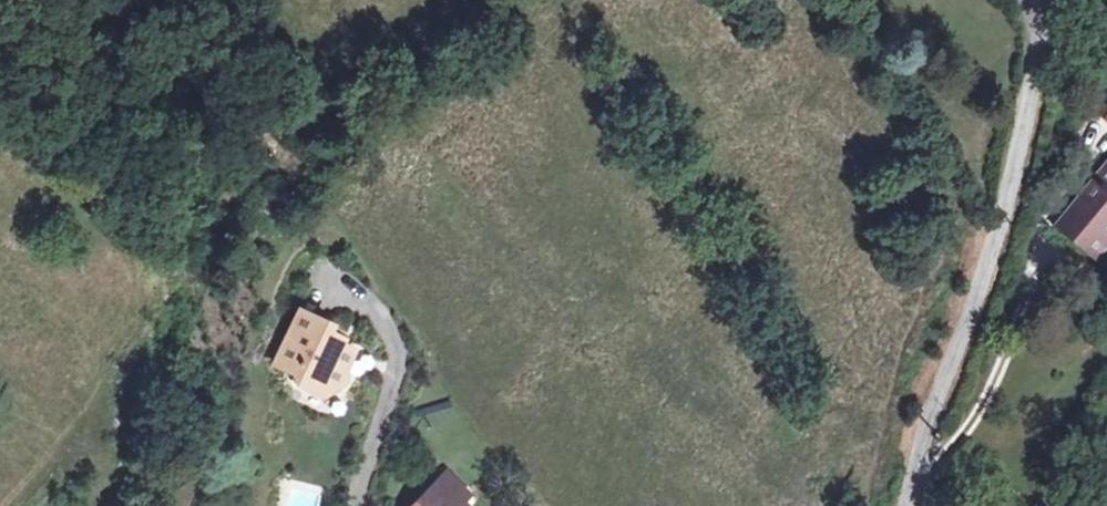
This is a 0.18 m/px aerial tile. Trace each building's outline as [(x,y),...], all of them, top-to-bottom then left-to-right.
[(1053,227),(1095,260),(1106,245),(1106,160),(1053,227)] [(306,287),(275,272),(248,327),(266,338),(267,347),(297,361),(325,350),(317,334),(329,312),(300,298),(306,287)] [(418,505),(475,505),(463,492),(470,485),(454,470),(418,505)]
